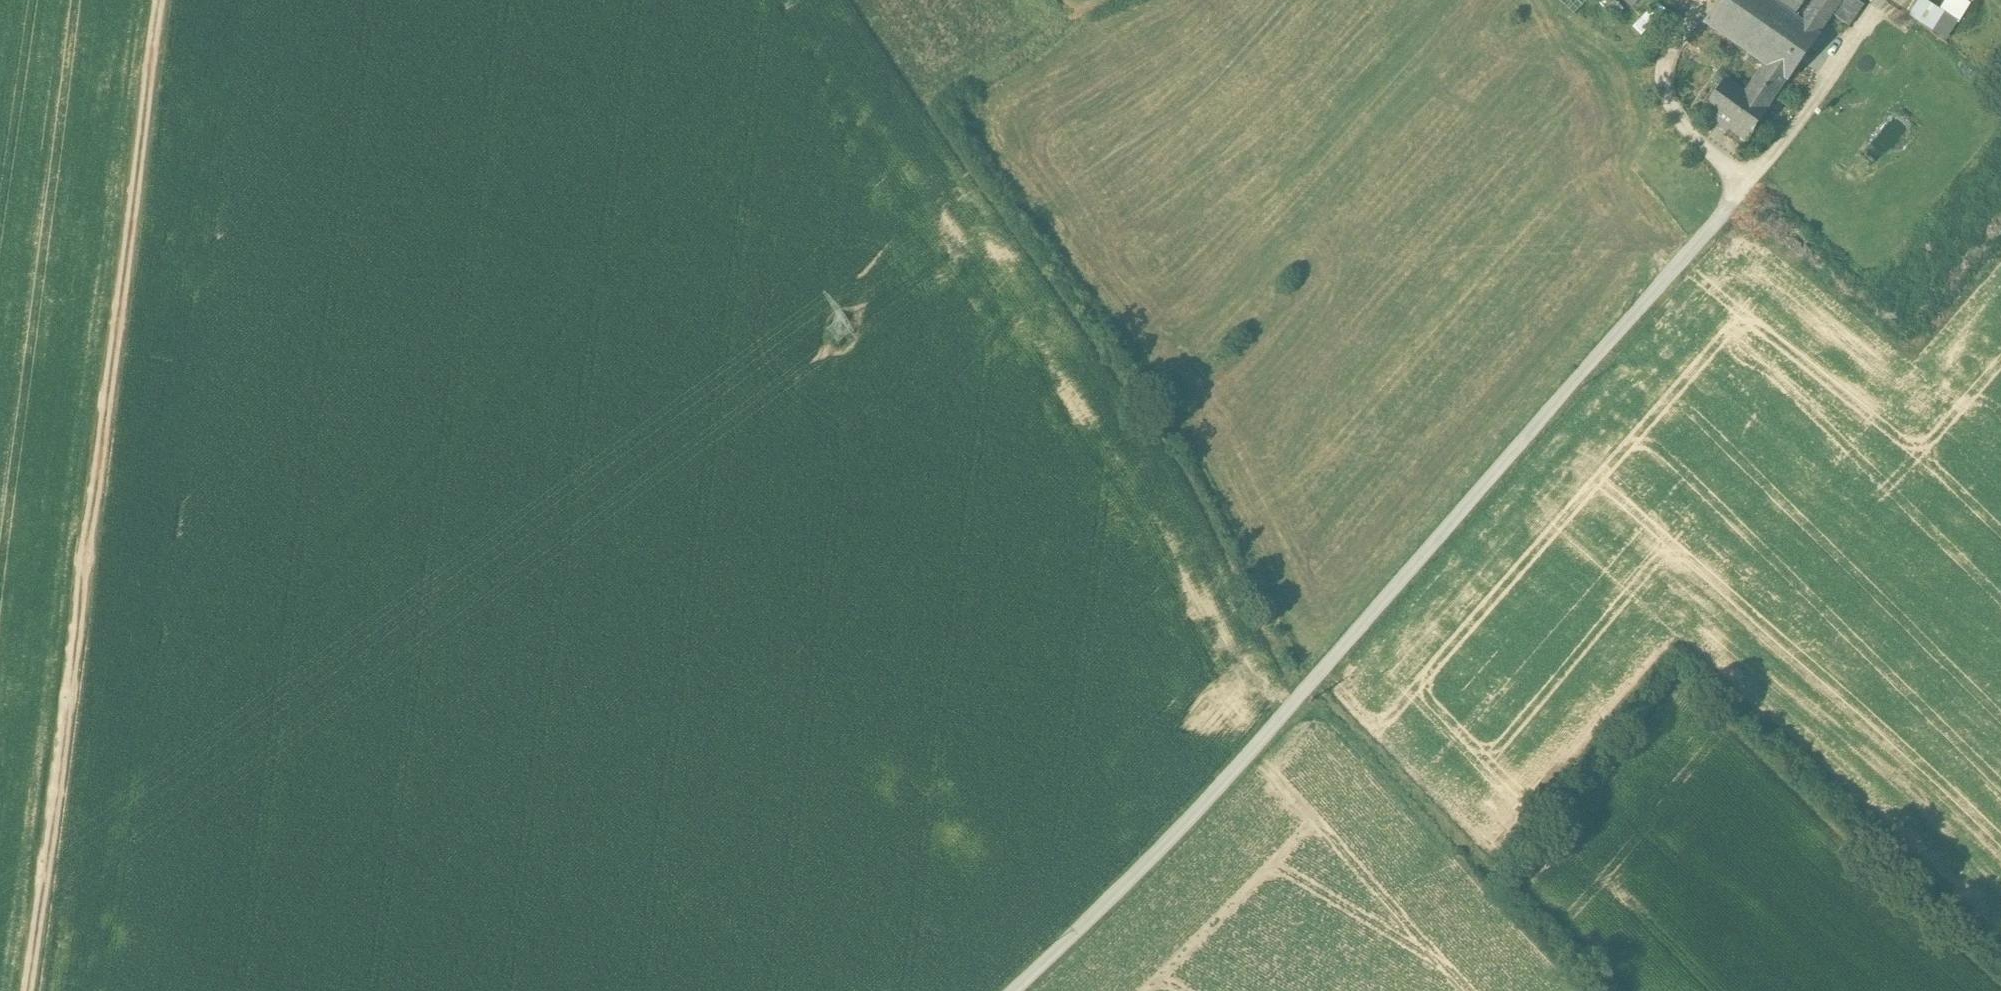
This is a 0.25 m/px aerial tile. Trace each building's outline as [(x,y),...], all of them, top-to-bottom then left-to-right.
[(1573,10),(1584,0),(1564,0),(1573,10)] [(1764,0),(1720,0),(1704,22),(1766,65),(1787,79),(1788,80),(1818,38),(1817,37),(1799,24),(1789,17),(1764,0)] [(1789,17),(1801,0),(1764,0),(1789,17)] [(1812,3),(1813,3),(1799,24),(1817,37),(1832,15),(1849,27),(1863,6),(1855,0),(1814,0),(1812,3)] [(1949,39),(1974,0),(1946,0),(1941,7),(1930,0),(1918,0),(1909,14),(1949,39)] [(1657,5),(1632,23),(1641,35),(1666,16),(1657,5)] [(1745,96),(1724,81),(1702,113),(1716,123),(1717,120),(1746,141),(1767,111),(1765,110),(1787,79),(1766,65),(1745,96)]
